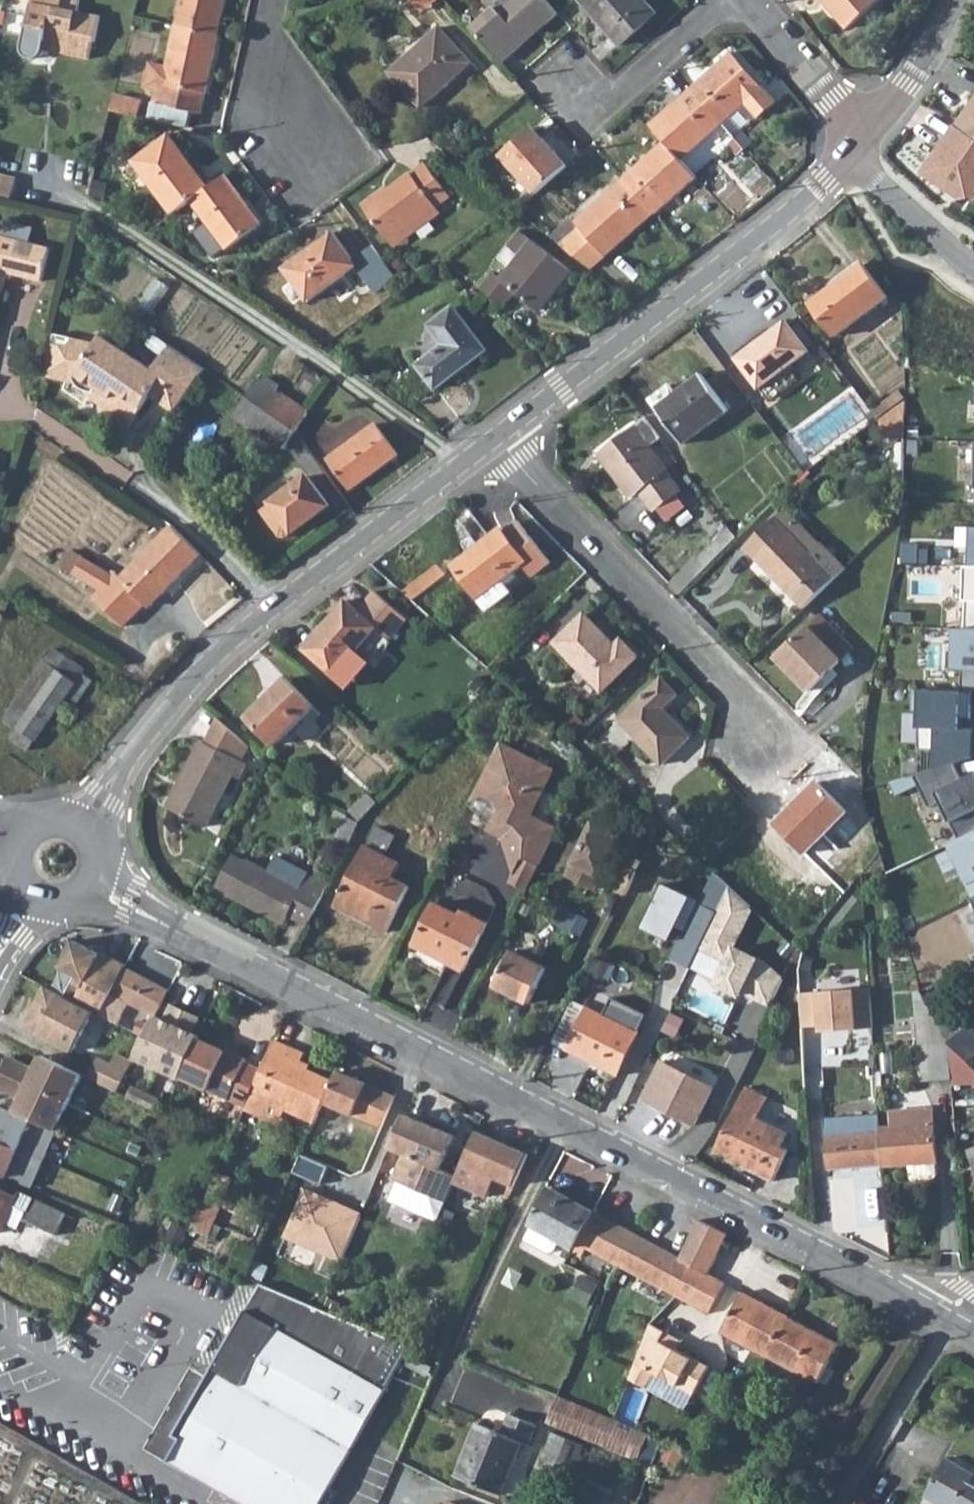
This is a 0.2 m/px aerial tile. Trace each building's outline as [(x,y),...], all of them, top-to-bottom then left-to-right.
[(23,52),(26,55),(31,58),(34,58),(38,58),(42,54),(44,49),(86,58),(89,42),(95,42),(99,15),(79,12),(81,0),(62,0),(60,8),(31,3),(23,47),(23,52)] [(216,34),(223,0),(181,0),(176,25),(216,34)] [(421,8),(430,0),(414,0),(421,8)] [(493,9),(478,22),(470,13),(463,19),(501,62),(526,40),(523,37),(538,24),(541,27),(557,12),(546,0),(485,0),(493,9)] [(620,45),(657,12),(646,0),(580,0),(620,45)] [(846,29),(880,0),(819,0),(846,29)] [(131,26),(147,29),(149,18),(133,16),(131,26)] [(526,40),(541,27),(538,24),(523,37),(526,40)] [(176,25),(167,65),(149,61),(144,85),(154,88),(151,102),(199,112),(210,64),(216,34),(176,25)] [(388,72),(420,107),(460,72),(458,69),(469,60),(440,27),(388,72)] [(692,90),(722,124),(745,104),(757,117),(775,101),(733,54),(692,90)] [(651,126),(665,142),(681,160),(722,124),(692,90),(651,126)] [(110,110),(131,115),(134,100),(113,95),(110,110)] [(973,101),(956,127),(973,139),(973,101)] [(924,174),(960,199),(973,197),(973,139),(956,127),(924,174)] [(535,192),(566,166),(532,128),(502,155),(535,192)] [(735,138),(744,148),(751,142),(743,132),(735,138)] [(173,213),(191,200),(205,190),(186,163),(189,161),(169,135),(135,162),(173,213)] [(624,179),(654,213),(696,177),(681,160),(665,142),(624,179)] [(389,241),(435,207),(449,196),(453,193),(448,186),(444,189),(425,163),(389,190),(391,192),(386,196),(382,190),(362,205),(389,241)] [(9,198),(14,177),(0,174),(0,196),(9,198)] [(88,195),(98,201),(110,185),(93,175),(88,195)] [(191,200),(227,248),(261,224),(225,176),(205,190),(191,200)] [(549,237),(589,269),(654,213),(624,179),(575,222),(571,217),(549,237)] [(389,241),(393,246),(440,212),(435,207),(389,241)] [(480,289),(501,307),(513,291),(539,311),(569,271),(519,231),(498,258),(508,266),(499,279),(493,273),(480,289)] [(284,268),(308,301),(356,264),(332,232),(284,268)] [(7,273),(41,280),(48,247),(0,236),(0,305),(7,273)] [(809,304),(834,338),(887,298),(862,263),(809,304)] [(474,290),(465,298),(474,306),(482,298),(474,290)] [(416,364),(436,388),(486,350),(453,307),(429,325),(443,343),(416,364)] [(736,359),(759,389),(809,352),(786,320),(736,359)] [(44,377),(66,384),(69,380),(73,378),(78,376),(83,376),(97,386),(105,391),(106,401),(127,415),(139,411),(151,394),(176,412),(204,369),(170,345),(152,370),(102,336),(96,345),(73,340),(67,349),(52,344),(44,377)] [(658,410),(682,445),(730,410),(702,373),(676,392),(678,395),(658,410)] [(245,396),(294,429),(306,412),(281,394),(257,378),(245,396)] [(806,471),(876,418),(852,388),(779,439),(806,471)] [(234,413),(283,447),(294,429),(245,396),(234,413)] [(905,414),(905,398),(879,417),(896,439),(904,433),(905,414)] [(328,459),(350,489),(396,454),(386,441),(374,425),(328,459)] [(597,455),(629,499),(637,493),(653,513),(680,492),(633,427),(597,455)] [(260,511),(282,541),(329,505),(306,476),(260,511)] [(786,529),(795,520),(784,508),(744,548),(793,598),(798,595),(808,605),(835,579),(826,570),(786,529)] [(786,529),(826,570),(835,560),(795,520),(786,529)] [(452,566),(487,612),(511,594),(503,583),(522,568),(531,579),(550,564),(518,522),(505,533),(502,529),(452,566)] [(172,526),(121,577),(146,603),(150,606),(202,555),(172,526)] [(72,549),(62,565),(100,588),(93,594),(123,625),(146,603),(121,577),(114,570),(111,573),(72,549)] [(401,594),(412,603),(445,577),(436,566),(401,594)] [(308,654),(348,689),(371,663),(357,651),(376,628),(391,640),(408,621),(376,593),(359,613),(347,603),(325,629),(328,632),(308,654)] [(554,645),(603,694),(640,658),(622,640),(616,645),(585,614),(554,645)] [(777,657),(810,692),(839,663),(823,646),(836,634),(819,616),(806,629),(777,657)] [(956,629),(955,651),(950,651),(949,669),(963,670),(962,692),(973,692),(973,630),(966,630),(956,629)] [(852,650),(836,634),(823,646),(839,663),(852,650)] [(15,732),(16,729),(34,741),(60,705),(82,673),(84,671),(70,660),(72,658),(60,648),(55,645),(6,714),(5,725),(15,732)] [(60,705),(64,708),(73,708),(92,680),(82,673),(60,705)] [(617,722),(632,737),(661,765),(690,738),(663,710),(677,697),(661,680),(617,722)] [(248,719),(273,746),(314,707),(293,684),(279,697),(274,693),(248,719)] [(935,751),(935,771),(956,764),(973,759),(973,730),(961,730),(961,719),(972,719),(973,692),(962,692),(915,690),(914,712),(921,713),(920,750),(935,751)] [(617,722),(597,741),(612,756),(632,737),(617,722)] [(205,744),(200,742),(168,808),(206,828),(233,776),(240,780),(247,764),(242,761),(248,748),(221,724),(210,747),(205,744)] [(15,732),(10,738),(27,751),(34,741),(16,729),(15,732)] [(555,770),(500,743),(472,798),(498,813),(491,830),(505,838),(513,863),(519,865),(511,883),(526,892),(557,830),(532,816),(555,770)] [(916,776),(931,808),(943,803),(960,839),(973,833),(973,778),(973,776),(964,780),(956,764),(935,771),(916,776)] [(775,825),(804,855),(847,812),(818,783),(775,825)] [(360,821),(376,804),(367,795),(351,812),(360,821)] [(347,847),(357,826),(345,820),(334,841),(347,847)] [(569,876),(590,887),(594,879),(602,877),(621,838),(595,825),(569,876)] [(366,846),(386,856),(396,836),(376,826),(366,846)] [(949,845),(973,898),(973,833),(960,839),(949,845)] [(366,846),(335,907),(387,933),(410,887),(394,878),(401,864),(386,856),(366,846)] [(303,888),(247,858),(246,861),(233,854),(216,887),(229,894),(227,897),(258,912),(261,907),(286,920),(288,917),(307,926),(322,897),(303,888)] [(625,897),(638,872),(617,862),(605,886),(625,897)] [(303,888),(322,897),(329,884),(310,874),(303,888)] [(700,901),(664,882),(647,915),(666,926),(668,923),(683,931),(670,958),(688,968),(699,948),(729,888),(713,874),(700,901)] [(594,879),(590,887),(595,889),(602,877),(594,879)] [(699,948),(727,962),(715,985),(739,997),(744,990),(755,995),(754,999),(770,1007),(783,981),(764,963),(730,947),(750,908),(729,888),(699,948)] [(414,946),(464,971),(488,922),(463,910),(461,916),(436,903),(414,946)] [(814,935),(821,923),(812,918),(805,930),(814,935)] [(75,975),(64,997),(100,1015),(124,968),(125,965),(101,953),(100,955),(73,942),(60,967),(75,975)] [(792,964),(801,966),(801,964),(804,951),(795,949),(792,964)] [(801,964),(819,964),(818,951),(804,951),(801,964)] [(495,987),(512,995),(516,992),(531,1000),(547,970),(513,952),(495,987)] [(124,968),(100,1015),(117,1024),(128,1003),(155,1016),(168,990),(124,968)] [(913,986),(918,1047),(927,1047),(930,1081),(953,1080),(951,1042),(938,1026),(923,990),(921,983),(913,986)] [(44,986),(27,1019),(32,1022),(29,1029),(72,1051),(93,1012),(64,997),(44,986)] [(873,990),(802,996),(805,1030),(821,1029),(822,1036),(877,1031),(873,990)] [(566,1049),(619,1075),(648,1015),(615,999),(606,1016),(588,1006),(566,1049)] [(165,1021),(155,1016),(134,1058),(181,1080),(199,1037),(192,1033),(199,1018),(172,1006),(165,1021)] [(968,1063),(973,1058),(973,1029),(972,1026),(951,1043),(968,1063)] [(246,1107),(264,1115),(269,1103),(314,1124),(324,1103),(333,1080),(309,1069),(300,1064),(302,1060),(305,1053),(275,1040),(260,1072),(246,1107)] [(181,1078),(246,1107),(260,1072),(245,1065),(245,1062),(197,1041),(181,1078)] [(953,1080),(973,1079),(973,1070),(968,1063),(951,1043),(951,1042),(953,1080)] [(918,1047),(914,1047),(917,1082),(930,1081),(927,1047),(918,1047)] [(111,1066),(98,1060),(89,1079),(116,1093),(132,1062),(117,1055),(111,1066)] [(8,1057),(1,1072),(68,1105),(82,1076),(42,1057),(37,1066),(39,1069),(32,1072),(31,1068),(8,1057)] [(300,1064),(309,1069),(311,1065),(302,1060),(300,1064)] [(641,1100),(694,1127),(713,1089),(660,1061),(641,1100)] [(0,1074),(0,1090),(16,1097),(17,1105),(14,1113),(55,1131),(68,1105),(1,1072),(0,1074)] [(324,1103),(382,1129),(378,1140),(379,1141),(372,1156),(384,1163),(391,1148),(405,1115),(410,1104),(338,1072),(333,1080),(324,1103)] [(158,1101),(131,1088),(127,1097),(154,1110),(158,1101)] [(718,1147),(761,1169),(758,1175),(773,1182),(789,1150),(782,1147),(788,1134),(759,1119),(768,1099),(746,1088),(718,1147)] [(45,1159),(57,1131),(55,1131),(0,1107),(0,1141),(45,1159)] [(892,1128),(881,1128),(883,1167),(938,1163),(934,1110),(891,1112),(892,1128)] [(391,1148),(405,1154),(393,1180),(396,1181),(445,1203),(453,1183),(456,1178),(439,1169),(454,1137),(405,1115),(391,1148)] [(856,1135),(826,1136),(829,1170),(883,1167),(881,1128),(880,1116),(855,1117),(856,1135)] [(453,1183),(486,1198),(489,1191),(506,1199),(526,1155),(476,1132),(456,1178),(453,1183)] [(32,1188),(45,1159),(0,1141),(0,1175),(32,1188)] [(937,1176),(936,1164),(912,1165),(914,1179),(917,1182),(935,1180),(937,1176)] [(436,1221),(445,1203),(396,1181),(389,1200),(436,1221)] [(214,1235),(226,1188),(209,1184),(197,1230),(214,1235)] [(14,1203),(27,1209),(23,1219),(58,1235),(67,1214),(20,1191),(17,1196),(0,1189),(0,1232),(4,1223),(14,1203)] [(362,1216),(306,1191),(285,1238),(341,1263),(362,1216)] [(547,1197),(560,1203),(563,1198),(551,1191),(547,1197)] [(532,1227),(560,1241),(575,1249),(578,1243),(594,1213),(563,1198),(560,1203),(547,1197),(532,1227)] [(4,1223),(18,1229),(23,1219),(27,1209),(14,1203),(4,1223)] [(578,1243),(664,1289),(679,1259),(594,1213),(578,1243)] [(58,1235),(65,1239),(76,1218),(67,1214),(58,1235)] [(727,1235),(699,1221),(679,1259),(706,1274),(727,1235)] [(560,1241),(532,1227),(525,1241),(549,1253),(555,1251),(560,1241)] [(664,1289),(708,1313),(723,1283),(706,1274),(679,1259),(664,1289)] [(587,1274),(575,1296),(589,1303),(600,1281),(587,1274)] [(247,1310),(396,1373),(411,1347),(384,1336),(320,1309),(262,1284),(247,1310)] [(746,1346),(768,1307),(742,1292),(721,1332),(746,1346)] [(746,1346),(816,1383),(826,1365),(837,1343),(802,1324),(768,1307),(746,1346)] [(208,1377),(174,1436),(181,1439),(168,1461),(226,1494),(242,1503),(320,1503),(396,1373),(247,1310),(208,1377)] [(681,1341),(650,1324),(632,1368),(628,1379),(645,1388),(654,1372),(694,1395),(709,1367),(677,1349),(681,1341)] [(816,1383),(823,1387),(833,1369),(826,1365),(816,1383)] [(174,1436),(208,1377),(192,1368),(146,1449),(168,1461),(181,1439),(174,1436)] [(557,1397),(547,1421),(638,1458),(642,1449),(647,1434),(558,1397),(557,1397)] [(462,1478),(501,1494),(522,1441),(528,1444),(536,1424),(510,1414),(502,1433),(478,1423),(470,1442),(475,1445),(462,1478)] [(569,1471),(573,1473),(584,1443),(552,1431),(540,1459),(569,1471)] [(642,1449),(654,1455),(660,1439),(647,1434),(642,1449)] [(455,1476),(462,1478),(475,1445),(470,1442),(455,1476)] [(968,1483),(973,1475),(946,1459),(925,1497),(932,1501),(937,1503),(973,1503),(973,1486),(968,1483)]
